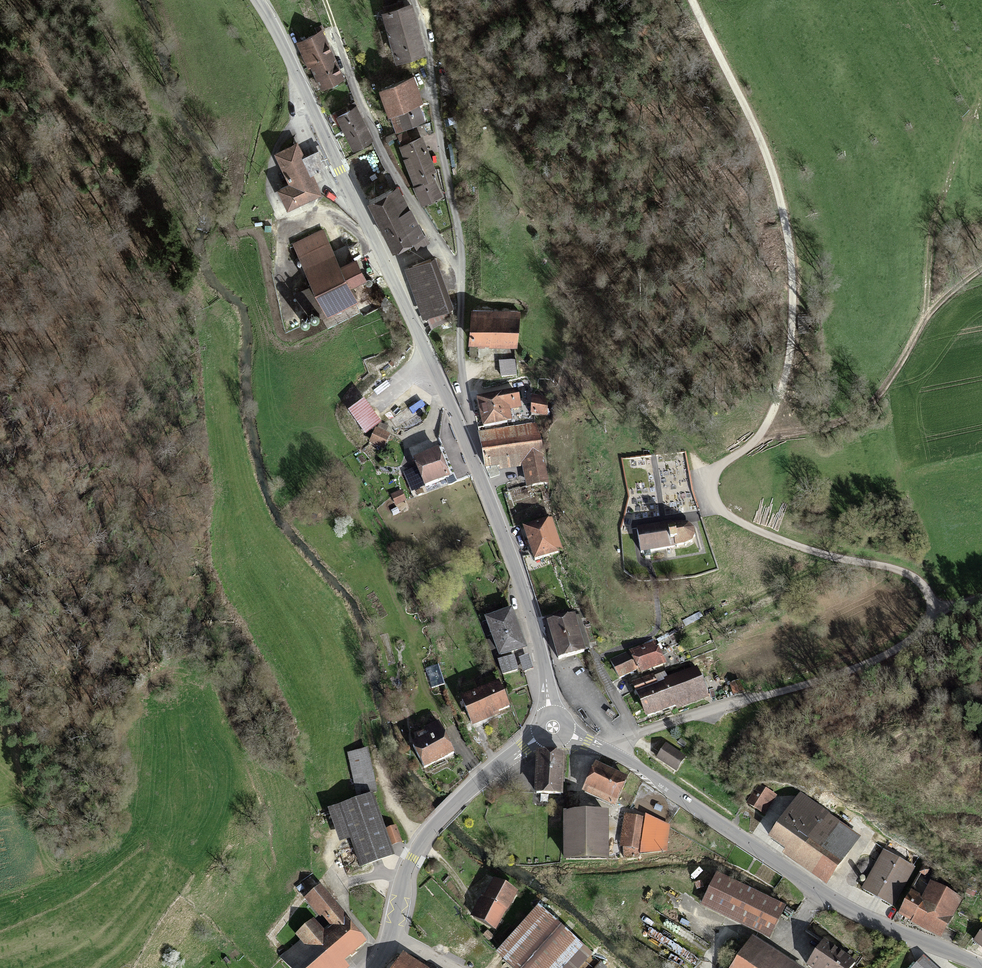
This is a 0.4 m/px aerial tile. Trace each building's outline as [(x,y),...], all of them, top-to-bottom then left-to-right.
[(380,14),(393,65),(422,58),(409,6),(380,14)] [(311,69),(320,90),(343,80),(322,33),(295,46),(306,71),(311,69)] [(389,114),(395,133),(424,124),(417,103),(421,102),(413,77),(375,89),(383,116),(389,114)] [(336,118),(353,151),(372,142),(355,108),(336,118)] [(398,138),(401,147),(413,142),(410,133),(398,138)] [(399,148),(420,206),(442,198),(433,174),(437,173),(424,138),(413,142),(401,147),(399,148)] [(277,192),(286,211),(320,195),(312,178),(308,180),(299,159),(301,158),(296,146),(274,156),(288,187),(277,192)] [(365,204),(391,252),(411,242),(416,251),(428,245),(397,187),(365,204)] [(353,261),(339,268),(323,233),(294,247),(327,318),(356,305),(348,289),(363,282),(353,261)] [(406,271),(423,320),(431,318),(434,328),(447,324),(444,313),(452,310),(435,261),(406,271)] [(473,312),(470,345),(518,349),(521,316),(473,312)] [(503,383),(515,381),(521,379),(517,361),(499,365),(503,383)] [(515,381),(518,394),(520,404),(534,401),(530,378),(521,379),(515,381)] [(477,402),(483,432),(513,426),(510,412),(521,410),(520,404),(518,394),(477,402)] [(348,415),(364,437),(379,427),(363,404),(348,415)] [(478,433),(486,475),(523,467),(528,491),(550,486),(537,421),(513,426),(483,432),(478,433)] [(392,434),(379,427),(369,446),(382,453),(392,434)] [(411,465),(422,496),(446,487),(435,456),(411,465)] [(392,499),(398,511),(408,506),(401,494),(392,499)] [(522,532),(532,566),(563,556),(553,523),(522,532)] [(683,526),(632,532),(638,558),(668,553),(688,549),(693,542),(694,537),(692,532),(689,529),(683,526)] [(484,622),(503,679),(529,670),(509,613),(484,622)] [(546,626),(556,664),(590,654),(579,617),(546,626)] [(633,674),(636,680),(661,666),(648,645),(624,659),(633,674)] [(607,666),(617,683),(633,674),(624,659),(623,656),(607,666)] [(710,668),(695,674),(704,697),(719,691),(710,668)] [(633,698),(643,725),(706,700),(704,697),(695,674),(655,689),(633,698)] [(629,688),(633,698),(655,689),(651,679),(629,688)] [(729,687),(732,699),(743,696),(741,685),(729,687)] [(457,706),(470,731),(510,711),(497,686),(457,706)] [(410,750),(421,773),(453,757),(438,726),(421,735),(424,743),(410,750)] [(656,762),(676,775),(685,760),(666,747),(656,762)] [(349,756),(358,798),(377,793),(368,752),(349,756)] [(534,797),(561,798),(563,758),(536,757),(534,797)] [(581,795),(613,810),(626,783),(594,768),(581,795)] [(747,807),(763,818),(776,799),(760,788),(747,807)] [(767,843),(824,887),(860,842),(802,797),(767,843)] [(348,841),(360,872),(393,859),(390,850),(384,834),(370,798),(359,802),(327,814),(339,845),(348,841)] [(562,866),(606,865),(605,818),(562,818),(562,866)] [(645,818),(644,822),(639,857),(668,855),(669,829),(645,818)] [(619,858),(638,861),(639,857),(644,822),(623,820),(619,858)] [(384,834),(390,850),(401,846),(395,829),(384,834)] [(886,854),(864,892),(894,909),(916,872),(886,854)] [(701,910),(769,942),(784,910),(717,878),(701,910)] [(467,918),(496,934),(516,896),(487,880),(467,918)] [(911,895),(898,920),(940,941),(961,900),(931,885),(923,901),(911,895)] [(288,967),(343,967),(341,965),(364,946),(320,891),(306,901),(331,932),(323,938),(312,925),(296,938),(301,946),(282,961),(288,967)] [(507,967),(603,967),(537,910),(495,958),(507,967)] [(981,952),(981,933),(973,945),(981,952)] [(732,967),(791,967),(753,940),(732,967)] [(856,967),(825,944),(806,967),(855,967),(856,967)] [(404,957),(396,967),(420,967),(404,957)]
